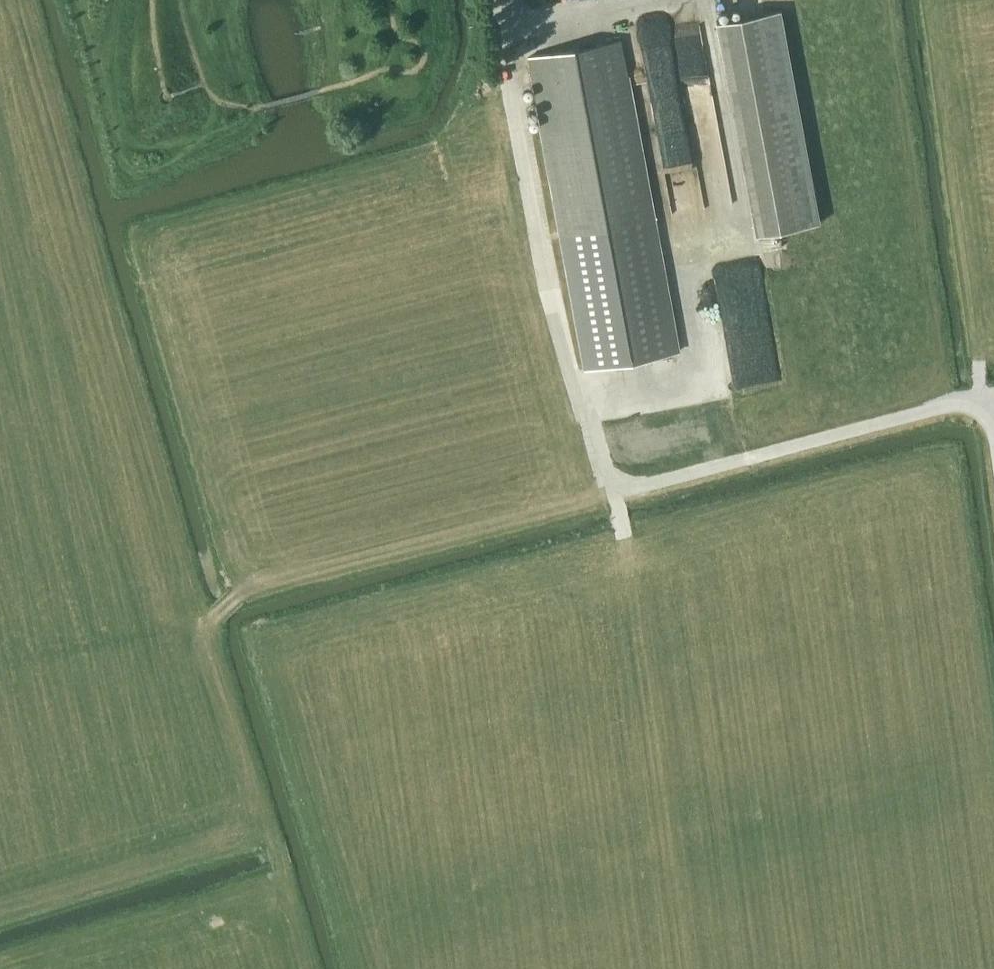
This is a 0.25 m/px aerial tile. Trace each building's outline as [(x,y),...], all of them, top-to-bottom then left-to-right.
[(783,229),(820,222),(780,9),(717,20),(756,234),(783,229)] [(620,39),(527,56),(586,372),(676,350),(620,39)] [(666,159),(672,196),(683,194),(717,199),(725,198),(727,183),(720,135),(706,133),(705,123),(668,117),(704,112),(702,98),(696,97),(697,89),(688,87),(686,96),(656,101),(658,118),(667,117),(667,121),(675,120),(676,126),(673,144),(683,146),(668,148),(666,159)] [(783,378),(783,364),(738,363),(738,377),(783,378)]
